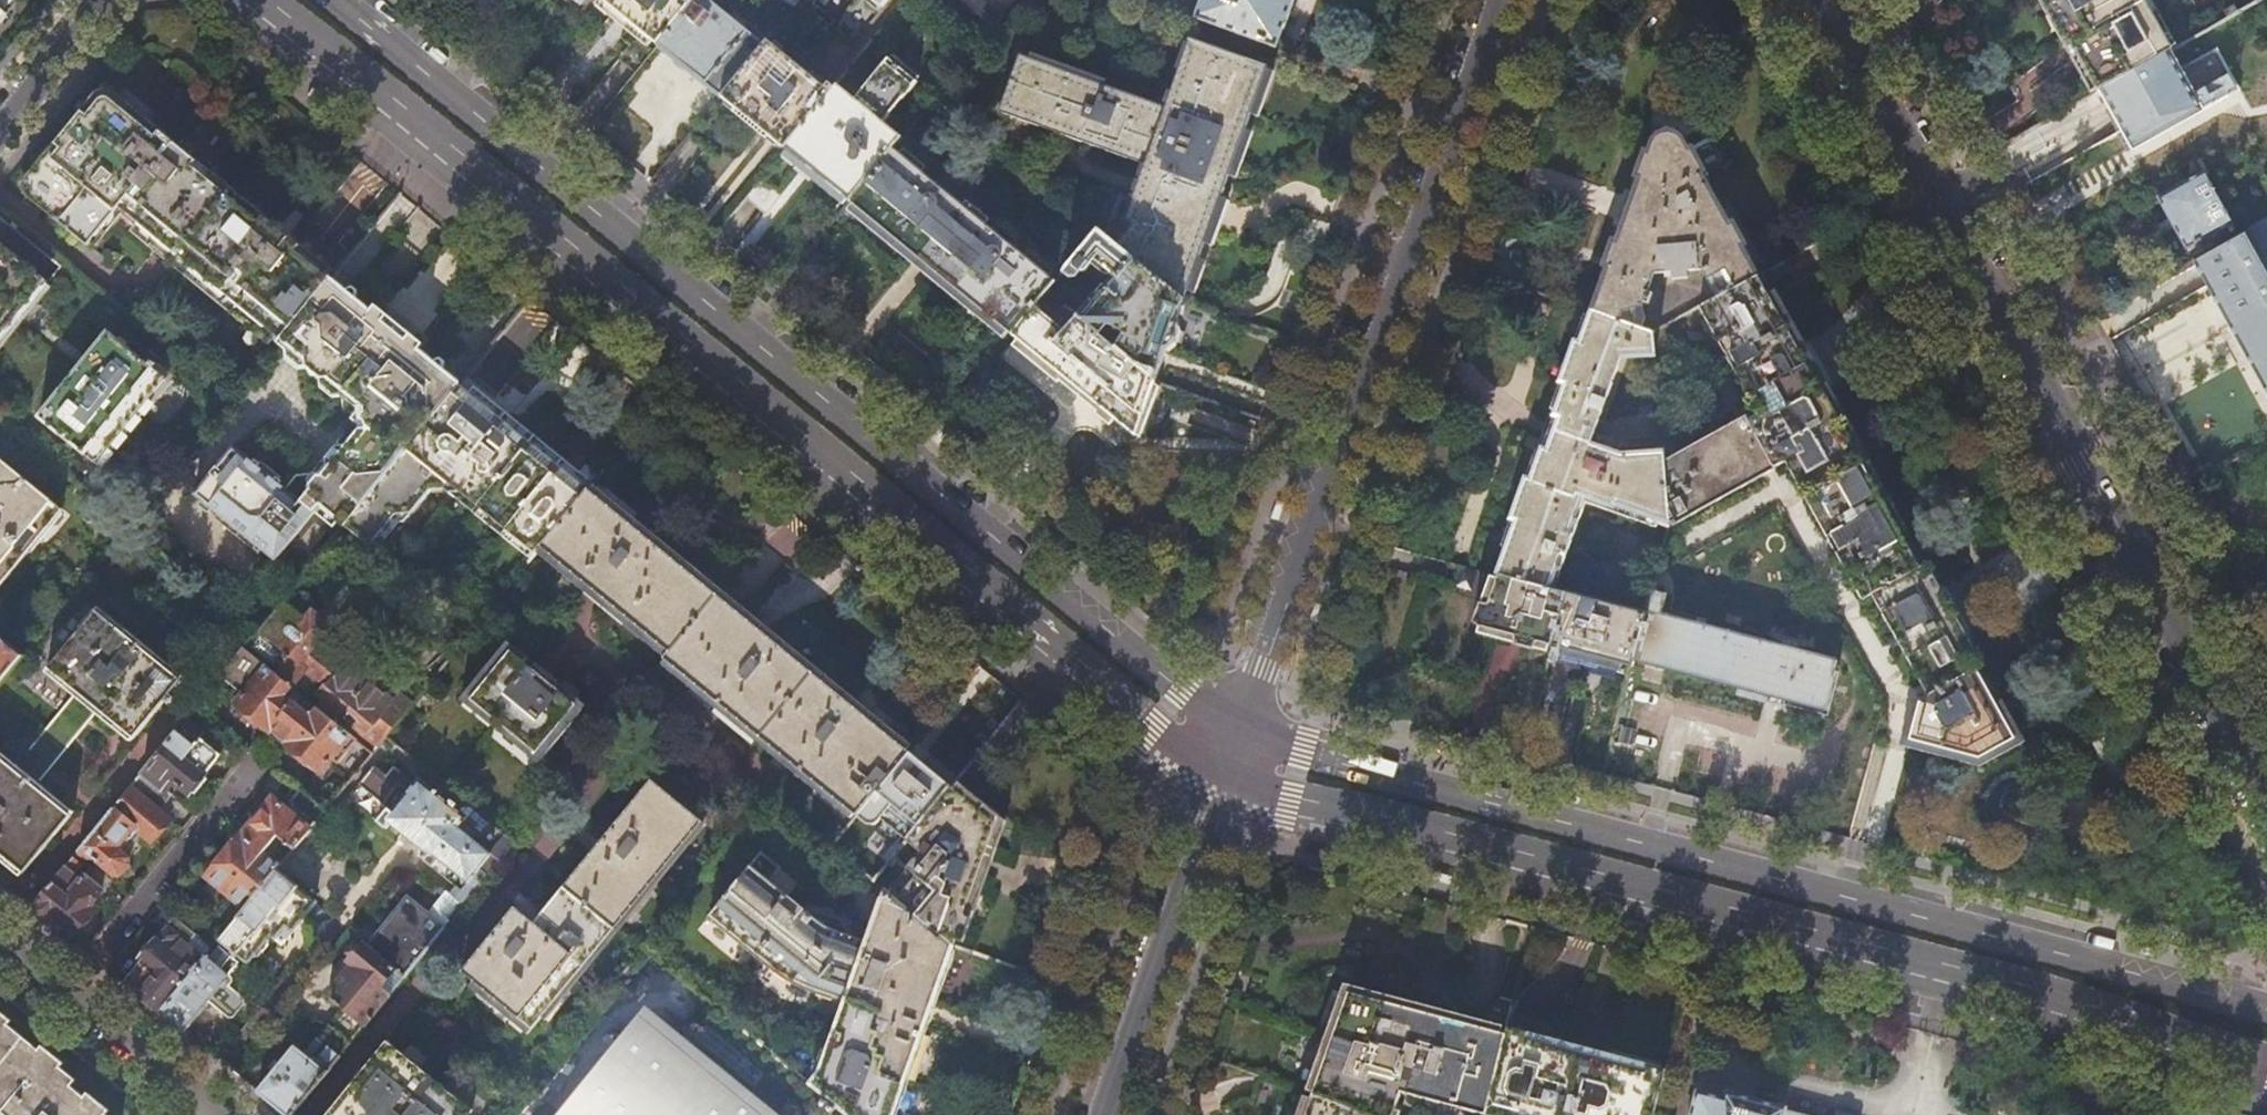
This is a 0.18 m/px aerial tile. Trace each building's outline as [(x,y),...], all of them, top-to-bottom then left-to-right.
[(659,47),(697,0),(602,0),(633,26),(659,47)] [(767,39),(773,32),(757,19),(751,25),(734,11),(730,16),(711,0),(697,0),(659,47),(662,49),(687,69),(715,92),(721,96),(767,39)] [(890,0),(871,0),(882,9),(890,0)] [(1002,18),(981,0),(934,0),(983,40),(1002,18)] [(1199,17),(1276,46),(1283,27),(1284,28),(1295,0),(1205,0),(1199,17)] [(2171,50),(2144,0),(2048,0),(2069,40),(2070,40),(2097,91),(2171,50)] [(2229,18),(2239,12),(2235,5),(2225,11),(2229,18)] [(8,14),(0,7),(0,24),(8,14)] [(786,149),(836,88),(830,83),(827,87),(821,83),(767,39),(721,96),(740,112),(764,132),(786,149)] [(1262,83),(1268,66),(1191,39),(1166,107),(1022,55),(1002,112),(1023,119),(1025,114),(1046,122),(1044,127),(1062,133),(1064,128),(1084,136),(1082,141),(1106,150),(1109,145),(1129,152),(1128,158),(1146,164),(1126,219),(1132,225),(1115,245),(1184,302),(1197,265),(1212,223),(1231,168),(1243,136),(1255,103),(1262,83)] [(668,89),(669,60),(644,59),(643,88),(668,89)] [(612,100),(632,71),(616,60),(596,89),(612,100)] [(894,149),(902,139),(885,125),(918,85),(889,60),(855,101),(838,86),(836,88),(786,149),(806,166),(816,174),(818,175),(851,202),(894,149)] [(279,343),(332,278),(301,253),(144,123),(114,98),(112,97),(111,97),(110,97),(109,97),(107,97),(106,98),(105,98),(104,99),(87,120),(64,149),(43,176),(24,199),(102,263),(109,257),(106,254),(104,255),(90,247),(118,212),(278,343),(279,343)] [(1025,114),(1023,119),(1044,127),(1046,122),(1025,114)] [(1064,128),(1062,133),(1082,141),(1084,136),(1064,128)] [(1718,298),(1757,276),(1727,222),(1683,142),(1680,137),(1679,136),(1677,135),(1676,134),(1674,133),(1672,132),(1671,132),(1669,132),(1667,132),(1665,132),(1664,132),(1662,133),(1661,133),(1660,134),(1658,135),(1657,136),(1655,137),(1654,139),(1653,142),(1643,171),(1627,214),(1619,239),(1593,312),(1643,330),(1647,318),(1644,306),(1645,302),(1650,303),(1654,291),(1649,290),(1656,272),(1673,272),(1674,279),(1688,278),(1687,272),(1703,271),(1718,298)] [(1106,150),(1128,158),(1129,152),(1109,145),(1106,150)] [(1056,282),(894,149),(851,202),(863,211),(895,238),(917,256),(931,267),(934,270),(992,317),(1013,335),(1036,307),(1048,291),(1056,282)] [(2186,249),(2232,223),(2204,173),(2159,197),(2172,221),(2186,249)] [(760,181),(746,198),(762,211),(776,193),(760,181)] [(2239,235),(2193,260),(2202,276),(2207,286),(2215,300),(2217,299),(2229,293),(2235,303),(2266,285),(2266,218),(2239,235)] [(1178,317),(1184,302),(1115,245),(1098,231),(1065,271),(1073,277),(1078,276),(1088,263),(1098,271),(1101,270),(1106,274),(1104,276),(1107,279),(1090,301),(1089,300),(1076,314),(1079,317),(1155,380),(1163,359),(1167,347),(1176,342),(1180,329),(1178,317)] [(0,244),(0,348),(51,286),(0,244)] [(1811,372),(1757,276),(1718,298),(1700,308),(1728,359),(1728,360),(1730,364),(1731,364),(1759,414),(1749,419),(1747,416),(1664,463),(1669,517),(1675,528),(1680,526),(1680,525),(1777,471),(1776,469),(1786,463),(1831,544),(1830,545),(1833,551),(1835,550),(1846,571),(1863,601),(1873,596),(1884,615),(1883,616),(1887,623),(1888,622),(1929,697),(1927,704),(1921,703),(1910,740),(1979,757),(2015,738),(1954,630),(1942,607),(1820,389),(1811,372)] [(351,294),(332,278),(279,343),(343,395),(345,407),(352,411),(352,416),(301,477),(299,475),(287,489),(288,491),(287,493),(294,499),(310,476),(316,475),(357,426),(362,424),(360,394),(323,366),(324,361),(316,355),(320,344),(327,337),(325,328),(351,294)] [(2217,299),(2231,324),(2229,325),(2258,378),(2266,394),(2266,285),(2235,303),(2229,293),(2217,299)] [(364,305),(351,294),(325,328),(327,337),(320,344),(316,355),(324,361),(323,366),(360,394),(362,424),(357,426),(316,475),(310,476),(294,499),(287,493),(288,491),(287,489),(255,464),(252,458),(251,456),(250,453),(248,451),(244,449),(241,448),(237,447),(233,447),(230,448),(227,450),(225,452),(222,454),(221,457),(220,459),(219,462),(219,465),(195,495),(276,561),(310,520),(334,539),(346,524),(461,384),(434,363),(395,330),(364,305)] [(1149,398),(1155,380),(1079,317),(1066,332),(1036,307),(1013,335),(1034,352),(1135,436),(1149,398)] [(1643,330),(1593,312),(1578,354),(1540,461),(1513,535),(1499,576),(1556,590),(1588,501),(1614,510),(1615,508),(1670,529),(1669,517),(1664,463),(1664,452),(1624,438),(1605,413),(1626,347),(1655,356),(1653,333),(1643,330)] [(98,467),(167,382),(110,336),(82,370),(41,421),(98,467)] [(1819,368),(1811,372),(1820,389),(1829,384),(1824,377),(1819,368)] [(474,395),(461,384),(346,524),(381,554),(434,490),(446,488),(453,494),(463,493),(538,553),(544,546),(591,489),(534,444),(490,408),(474,395)] [(3,461),(0,465),(0,581),(60,508),(3,461)] [(640,530),(591,489),(544,546),(671,652),(718,594),(670,555),(640,530)] [(1653,592),(1657,579),(1641,574),(1631,610),(1647,614),(1653,592)] [(1556,590),(1499,576),(1490,601),(1489,604),(1481,627),(1519,637),(1554,646),(1568,593),(1556,590)] [(1668,596),(1653,592),(1647,614),(1633,666),(1664,674),(1755,699),(1765,701),(1784,706),(1825,717),(1827,711),(1825,711),(1839,663),(1663,617),(1668,596)] [(1596,657),(1633,667),(1633,666),(1647,614),(1631,610),(1568,593),(1554,646),(1596,657)] [(735,608),(718,594),(671,652),(666,659),(856,815),(908,751),(886,733),(809,669),(739,611),(735,608)] [(257,631),(307,670),(293,687),(286,695),(292,700),(312,716),(319,708),(374,753),(387,737),(414,705),(394,688),(387,696),(325,646),(334,634),(329,629),(332,626),(315,612),(310,618),(285,599),(257,631)] [(1950,603),(1942,607),(1954,630),(1963,625),(1957,615),(1950,603)] [(48,667),(76,689),(100,709),(136,738),(160,708),(165,702),(170,706),(177,698),(172,694),(178,687),(183,681),(153,656),(157,652),(128,629),(124,633),(96,609),(48,667)] [(257,631),(245,647),(293,687),(307,670),(257,631)] [(22,656),(3,639),(0,643),(0,683),(22,656)] [(553,683),(538,672),(507,646),(467,694),(545,758),(585,710),(553,683)] [(293,687),(245,647),(225,671),(247,689),(237,703),(252,716),(269,729),(292,700),(286,695),(293,687)] [(541,668),(538,672),(553,683),(555,680),(541,668)] [(100,709),(76,689),(13,766),(37,785),(100,709)] [(374,753),(319,708),(312,716),(292,700),(269,729),(272,731),(272,733),(273,734),(273,735),(274,736),(275,738),(277,740),(279,742),(281,742),(285,744),(288,745),(318,768),(302,788),(327,809),(374,753)] [(221,754),(183,722),(182,724),(143,771),(163,787),(171,778),(190,793),(199,783),(207,773),(206,772),(221,754)] [(37,785),(13,766),(0,756),(0,851),(26,873),(73,815),(37,785)] [(913,832),(952,785),(935,772),(919,758),(880,805),(890,813),(878,828),(889,837),(901,822),(913,832)] [(394,811),(415,786),(393,768),(386,777),(373,766),(359,783),(394,811)] [(163,787),(143,771),(79,851),(87,858),(94,857),(115,874),(120,874),(130,862),(129,858),(125,854),(132,845),(141,834),(151,841),(170,818),(160,809),(172,795),(163,787)] [(415,786),(394,811),(383,825),(388,828),(392,823),(410,839),(429,854),(425,859),(434,866),(439,860),(467,883),(493,851),(461,825),(467,817),(420,779),(415,786)] [(652,780),(566,884),(617,925),(703,822),(652,780)] [(973,803),(952,785),(913,832),(907,839),(922,851),(921,857),(914,857),(886,891),(953,945),(969,902),(987,853),(997,824),(973,803)] [(327,809),(302,788),(301,787),(290,800),(295,805),(289,810),(274,798),(272,801),(269,798),(264,804),(258,812),(261,814),(243,836),(265,854),(280,835),(295,848),(327,809)] [(493,851),(467,883),(436,920),(445,928),(516,842),(474,808),(467,817),(461,825),(493,851)] [(277,870),(280,866),(265,854),(243,836),(230,851),(227,848),(222,853),(217,859),(221,862),(209,877),(246,908),(277,870)] [(953,945),(886,891),(882,887),(863,940),(844,934),(813,913),(772,880),(781,868),(762,853),(712,915),(735,933),(770,959),(774,962),(779,966),(784,969),(789,972),(794,976),(800,979),(806,982),(809,983),(813,985),(817,987),(822,989),(827,991),(831,993),(835,994),(839,995),(843,996),(845,997),(824,1061),(811,1084),(850,1114),(894,1114),(916,1052),(926,1026),(929,1014),(934,1002),(953,945)] [(75,856),(33,908),(72,939),(87,922),(91,925),(96,919),(101,913),(97,910),(98,909),(93,905),(104,892),(108,896),(118,884),(95,866),(92,869),(75,856)] [(876,858),(864,873),(873,880),(885,865),(876,858)] [(277,870),(246,908),(222,937),(250,961),(252,958),(262,957),(272,943),(272,934),(276,937),(288,923),(295,928),(316,902),(277,870)] [(617,925),(566,884),(535,921),(516,906),(493,933),(463,970),(532,1027),(617,925)] [(445,928),(436,920),(408,897),(369,944),(406,975),(445,928)] [(142,958),(124,981),(161,1012),(205,957),(193,947),(195,943),(191,940),(196,934),(175,917),(168,926),(170,928),(160,940),(151,941),(141,953),(142,958)] [(289,935),(295,928),(288,923),(276,937),(282,943),(289,935)] [(406,975),(369,944),(364,941),(357,950),(347,961),(352,965),(328,994),(366,1025),(406,975)] [(241,962),(218,942),(213,948),(205,957),(161,1012),(185,1031),(209,1001),(229,1017),(234,1017),(239,1010),(246,1003),(245,998),(226,982),(226,981),(241,962)] [(1507,1033),(1469,1023),(1384,1001),(1350,992),(1330,1047),(1313,1095),(1371,1114),(1393,1114),(1402,1089),(1487,1112),(1507,1033)] [(811,1084),(706,998),(673,1038),(647,1017),(567,1114),(850,1114),(811,1084)] [(258,1091),(287,1114),(292,1114),(360,1031),(338,1012),(317,1037),(328,1047),(315,1062),(304,1053),(295,1046),(281,1063),(258,1091)] [(70,1084),(75,1078),(55,1062),(0,1017),(0,1114),(107,1114),(70,1084)] [(1667,1076),(1620,1064),(1598,1058),(1577,1052),(1539,1042),(1530,1040),(1523,1038),(1510,1034),(1507,1033),(1487,1112),(1486,1114),(1656,1114),(1667,1076)] [(328,1047),(317,1037),(304,1053),(315,1062),(328,1047)] [(473,1110),(389,1041),(328,1114),(469,1114),(473,1110)] [(1787,1109),(1787,1107),(1755,1098),(1728,1091),(1726,1097),(1699,1090),(1692,1114),(1809,1114),(1787,1109)] [(1313,1095),(1305,1114),(1371,1114),(1313,1095)]
